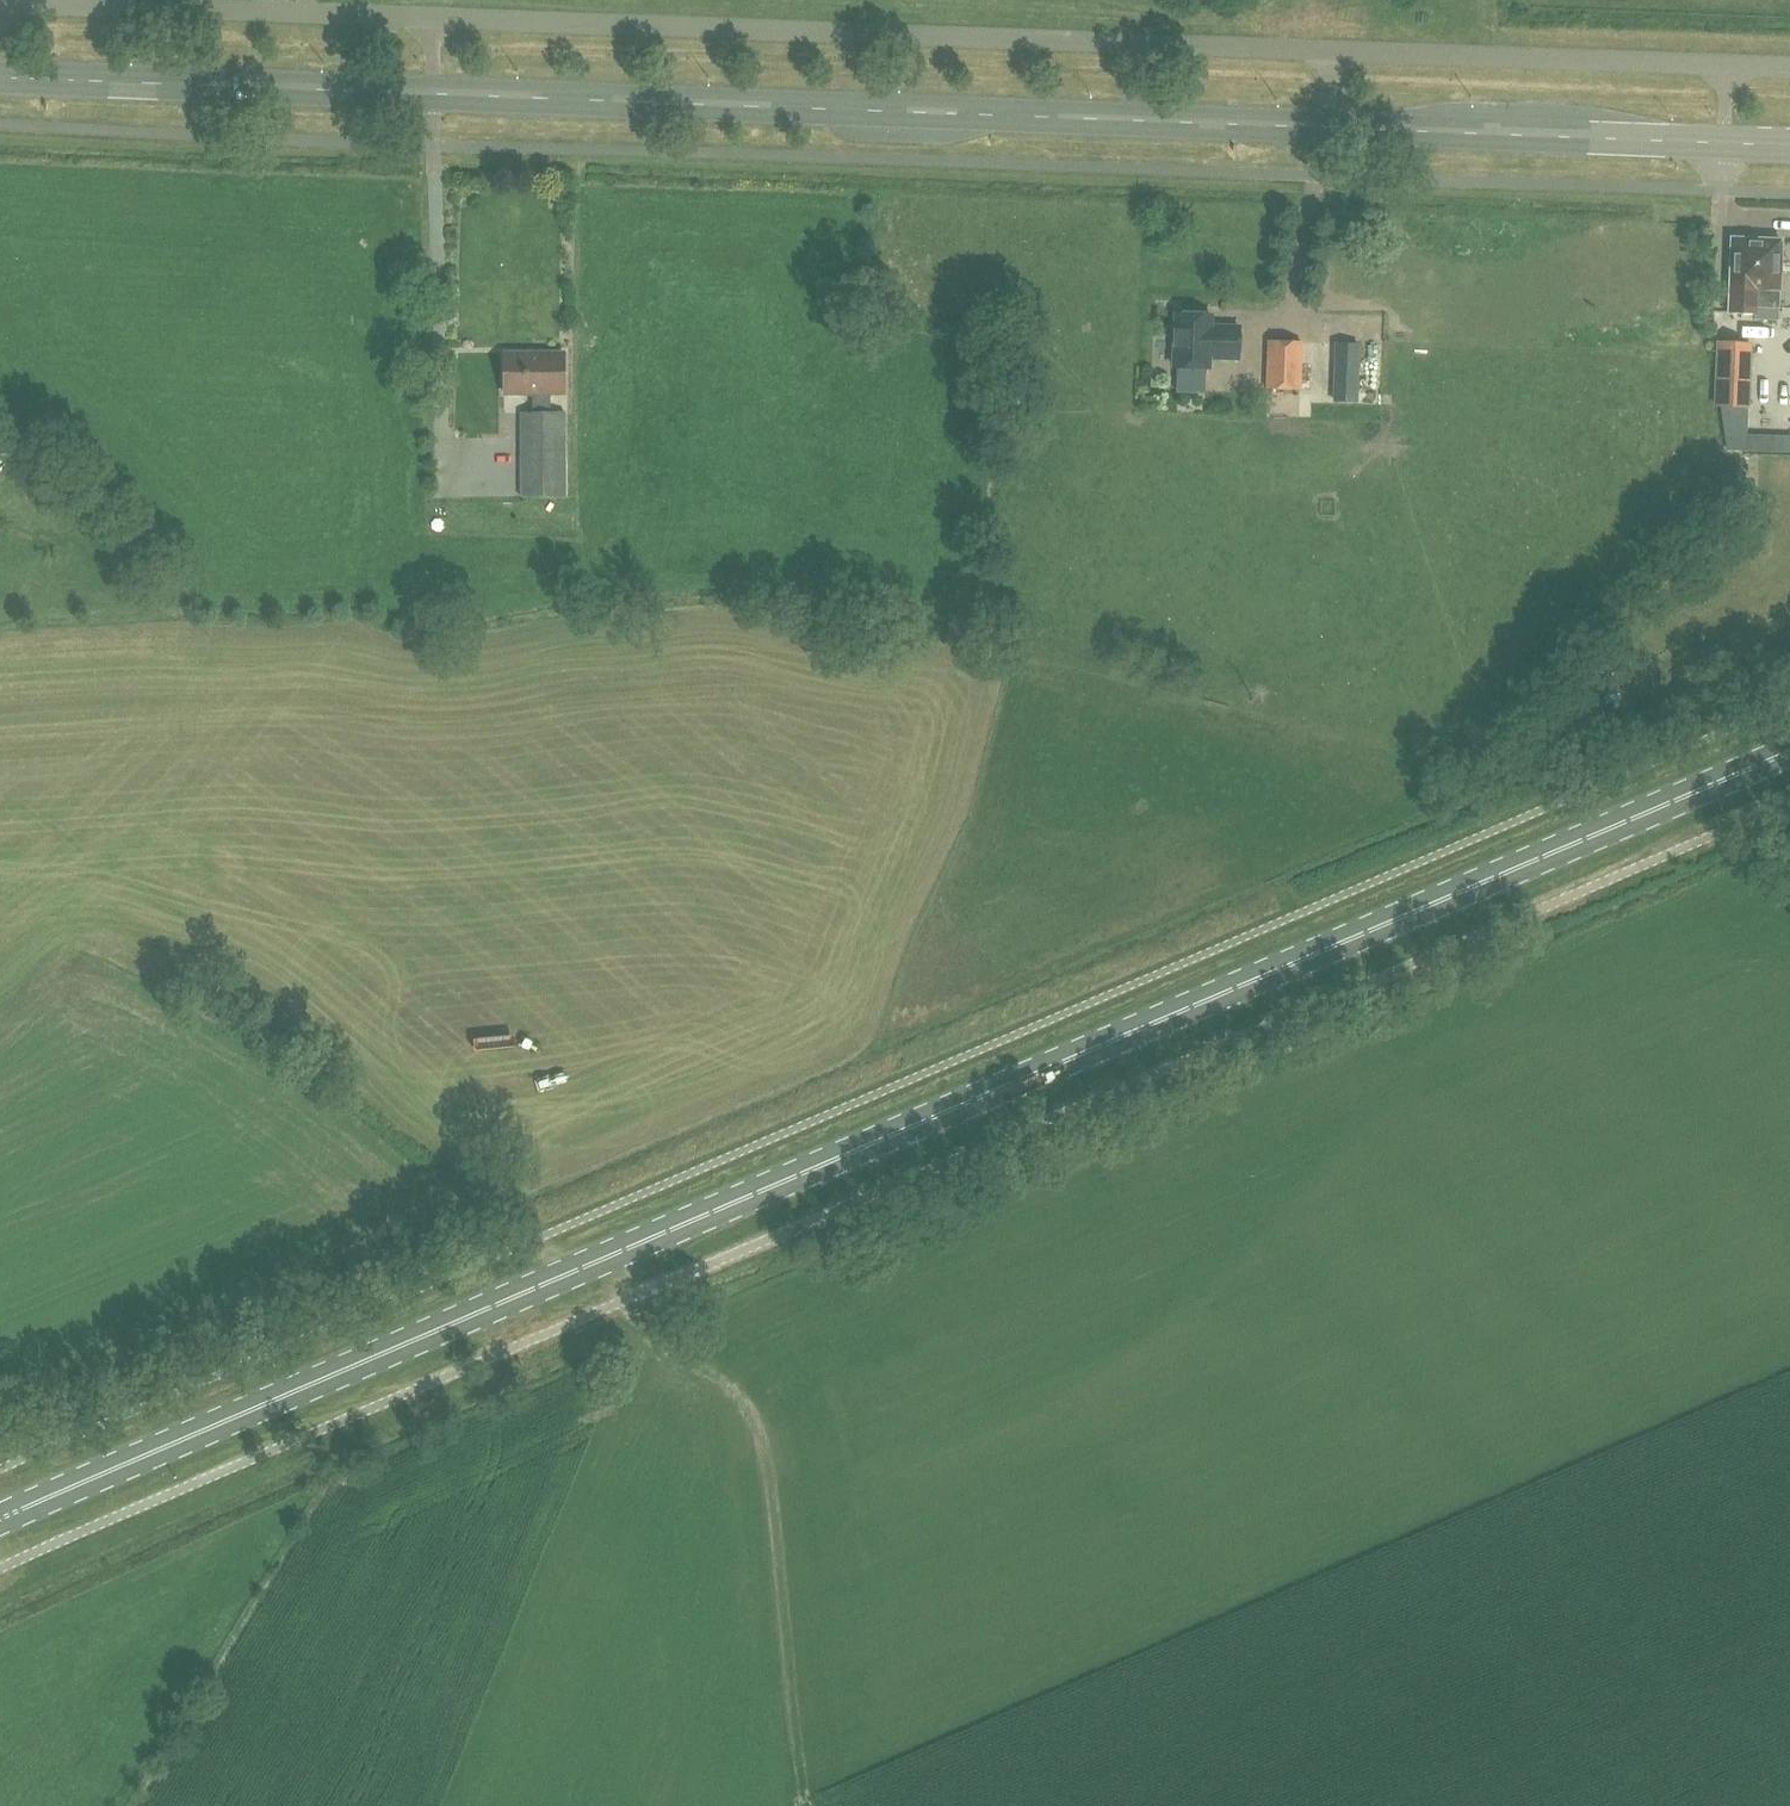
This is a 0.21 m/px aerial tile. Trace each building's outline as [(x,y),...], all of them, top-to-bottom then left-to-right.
[(1780,291),(1781,240),(1732,238),(1730,313),(1755,314),(1755,305),(1778,306),(1778,291),(1780,291)] [(1234,358),(1235,324),(1204,323),(1204,313),(1175,313),(1174,364),(1202,365),(1203,357),(1234,358)] [(1751,408),(1753,341),(1717,339),(1715,406),(1751,408)] [(1268,341),(1267,388),(1301,389),(1302,342),(1268,341)] [(550,392),(564,392),(564,352),(505,352),(505,393),(533,393),(533,412),(522,412),(522,496),(564,495),(564,411),(550,411),(550,392)] [(1360,355),(1337,355),(1337,370),(1360,371),(1360,355)] [(1188,415),(1217,413),(1216,391),(1187,392),(1188,415)] [(1770,436),(1746,435),(1745,453),(1769,454),(1770,436)]
